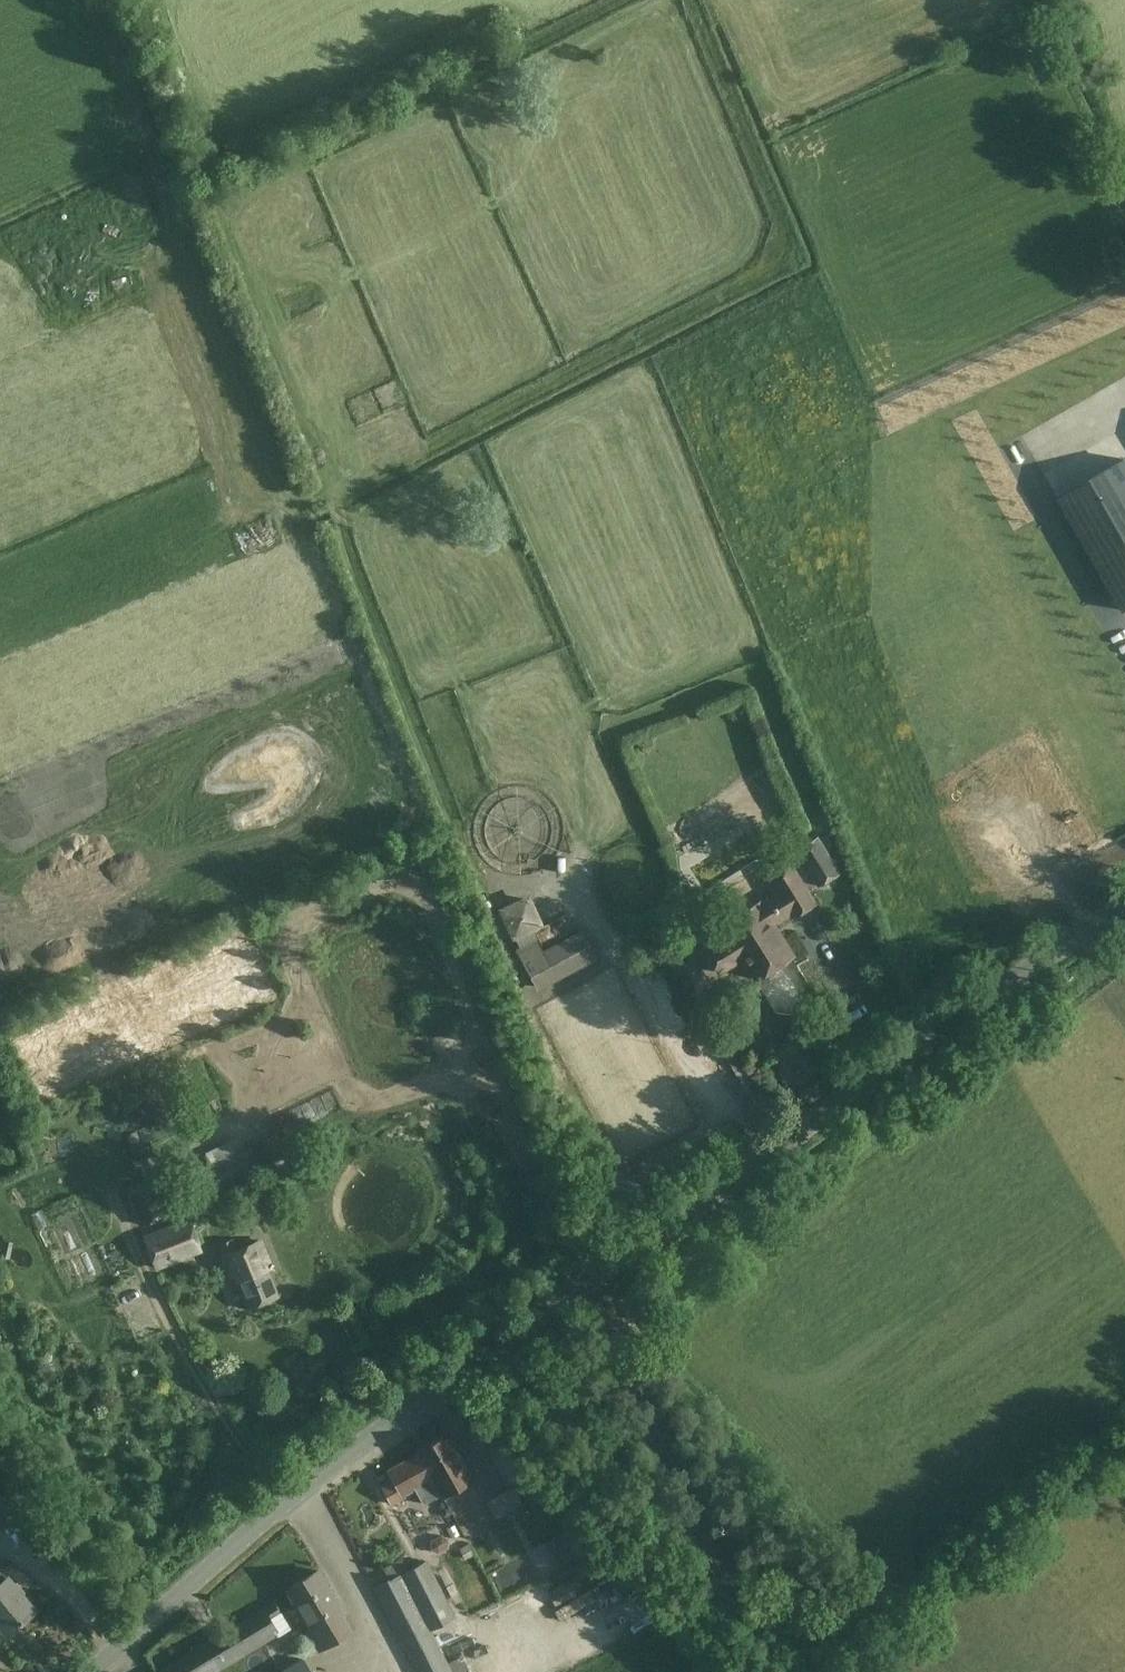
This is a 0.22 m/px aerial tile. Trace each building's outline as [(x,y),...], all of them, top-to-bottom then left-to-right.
[(1123,609),(1124,608),(1124,458),(1059,494),(1123,609)] [(1016,783),(959,814),(983,858),(984,859),(1025,837),(1031,848),(1057,833),(1055,830),(1085,813),(1067,781),(1027,804),(1016,783)] [(811,818),(825,808),(817,798),(804,808),(811,818)] [(743,820),(681,848),(692,873),(754,845),(743,820)] [(841,873),(818,836),(795,851),(818,887),(841,873)] [(777,892),(720,926),(727,938),(705,951),(717,972),(741,958),(754,980),(794,956),(774,922),(791,912),(793,915),(814,903),(791,865),(769,878),(777,892)] [(525,883),(495,891),(500,910),(530,902),(525,883)] [(538,992),(598,960),(582,932),(544,952),(537,939),(516,950),(538,992)] [(726,1038),(738,1030),(729,1015),(716,1023),(726,1038)] [(270,1161),(282,1156),(273,1135),(261,1141),(270,1161)] [(220,1183),(258,1165),(250,1147),(236,1153),(231,1142),(206,1153),(220,1183)] [(624,1162),(596,1185),(622,1218),(650,1195),(624,1162)] [(138,1223),(159,1215),(148,1186),(127,1194),(138,1223)] [(157,1272),(203,1253),(189,1217),(142,1236),(157,1272)] [(230,1274),(234,1273),(248,1308),(279,1295),(264,1260),(269,1258),(261,1238),(236,1248),(232,1238),(219,1243),(223,1254),(221,1254),(230,1274)] [(469,1432),(479,1453),(496,1445),(486,1424),(469,1432)] [(417,1451),(419,1454),(441,1493),(442,1496),(472,1479),(447,1434),(417,1451)] [(424,1503),(441,1493),(419,1454),(388,1470),(393,1479),(382,1485),(392,1503),(405,1496),(403,1494),(415,1487),(424,1503)] [(40,1496),(22,1466),(8,1475),(0,1460),(0,1520),(40,1496)] [(459,1522),(465,1539),(493,1528),(487,1511),(459,1522)] [(428,1544),(446,1536),(439,1520),(420,1528),(428,1544)] [(373,1586),(416,1671),(454,1671),(432,1629),(457,1617),(428,1558),(373,1586)] [(6,1634),(37,1609),(10,1577),(11,1576),(2,1565),(0,1567),(0,1626),(6,1634)] [(318,1569),(287,1588),(313,1631),(344,1612),(318,1569)] [(568,1581),(548,1591),(555,1606),(576,1595),(568,1581)] [(154,1671),(214,1671),(279,1633),(270,1619),(281,1612),(274,1600),(154,1671)] [(276,1671),(314,1671),(304,1655),(276,1671)]
